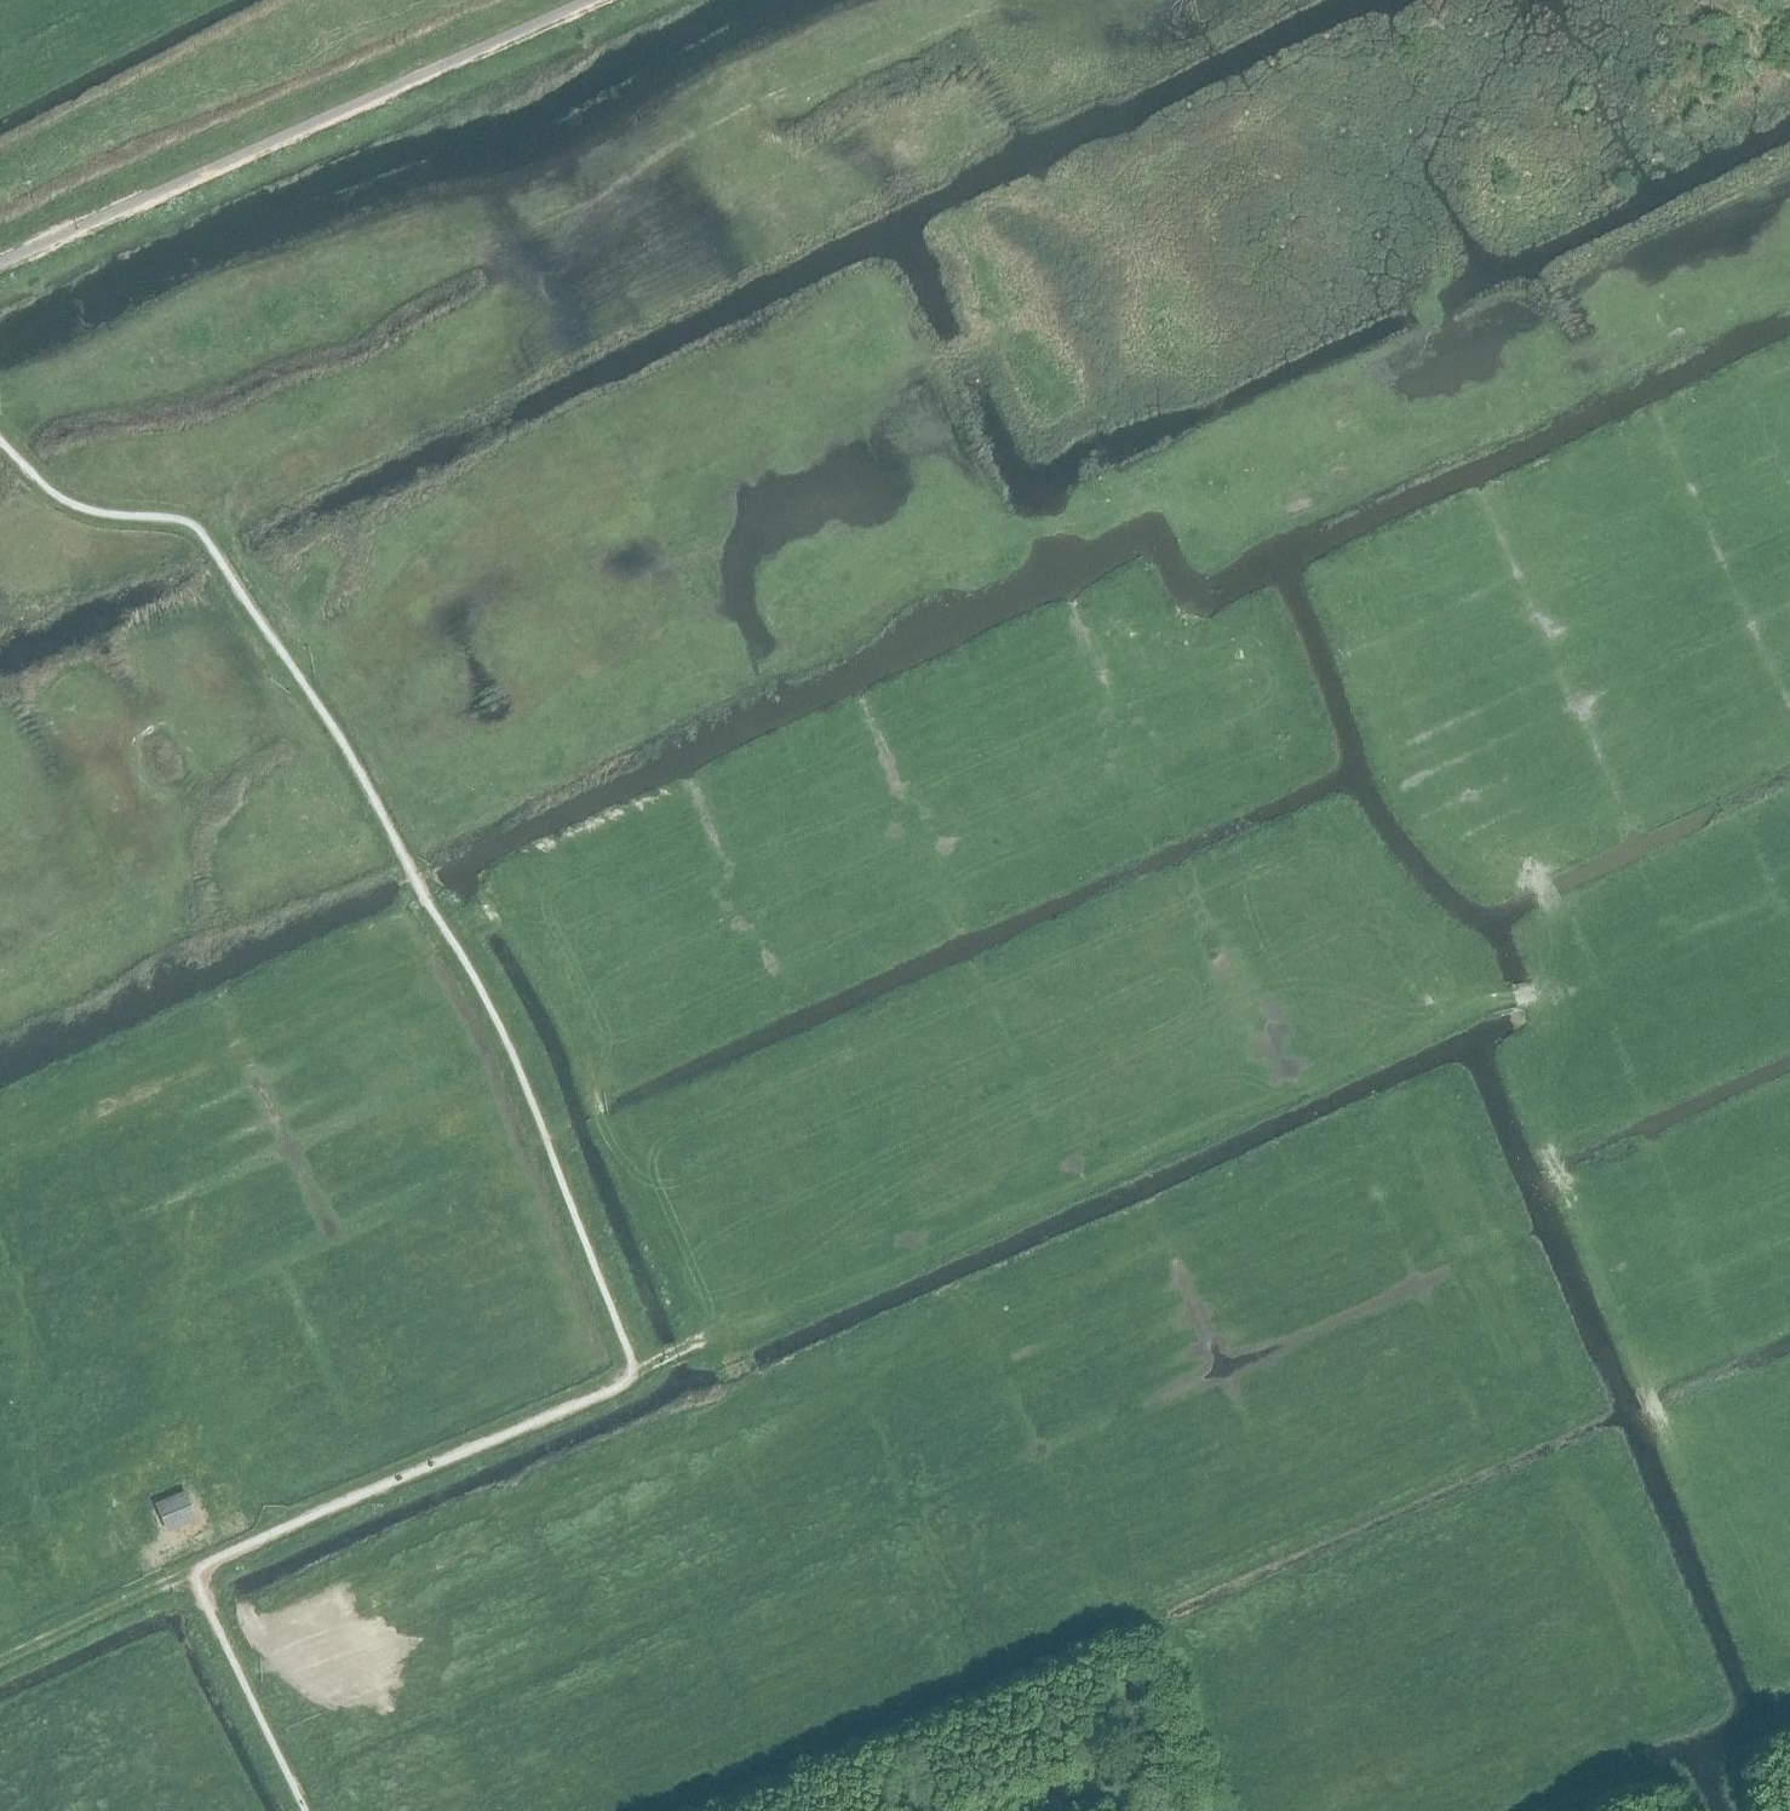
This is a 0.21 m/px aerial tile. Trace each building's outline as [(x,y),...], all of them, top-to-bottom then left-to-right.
[(154,1505),(167,1535),(197,1521),(183,1492),(154,1505)]
